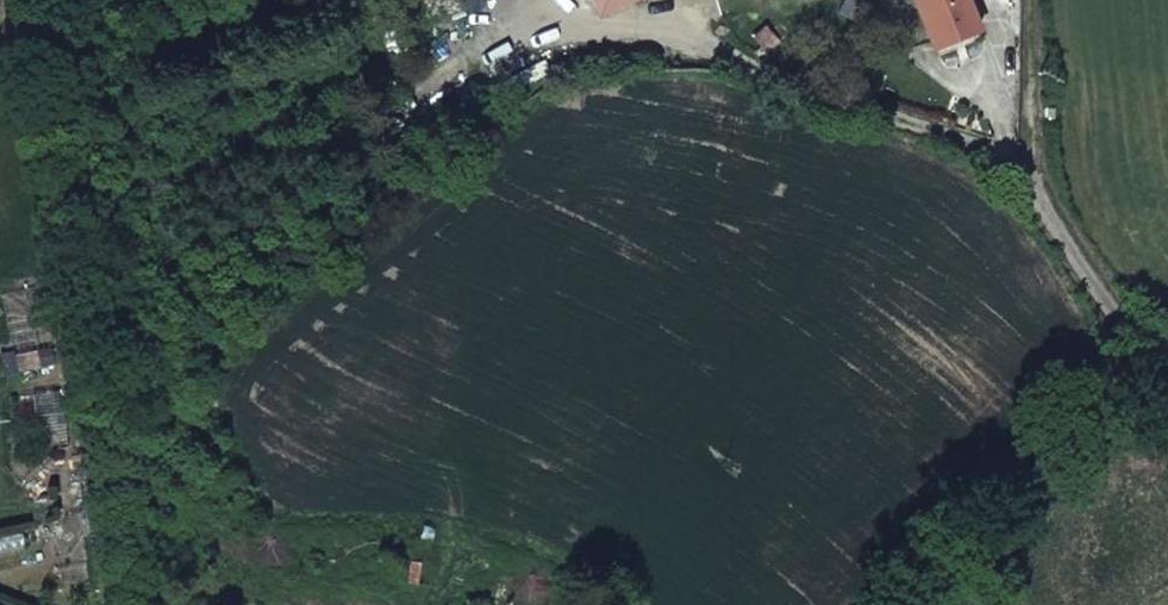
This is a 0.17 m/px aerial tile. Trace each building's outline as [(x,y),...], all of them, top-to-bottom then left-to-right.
[(978,29),(966,0),(914,0),(934,47),(978,29)] [(759,46),(771,34),(774,31),(772,30),(766,23),(752,37),(759,46)] [(774,31),(771,34),(778,41),(788,32),(780,23),(772,30),(774,31)]
